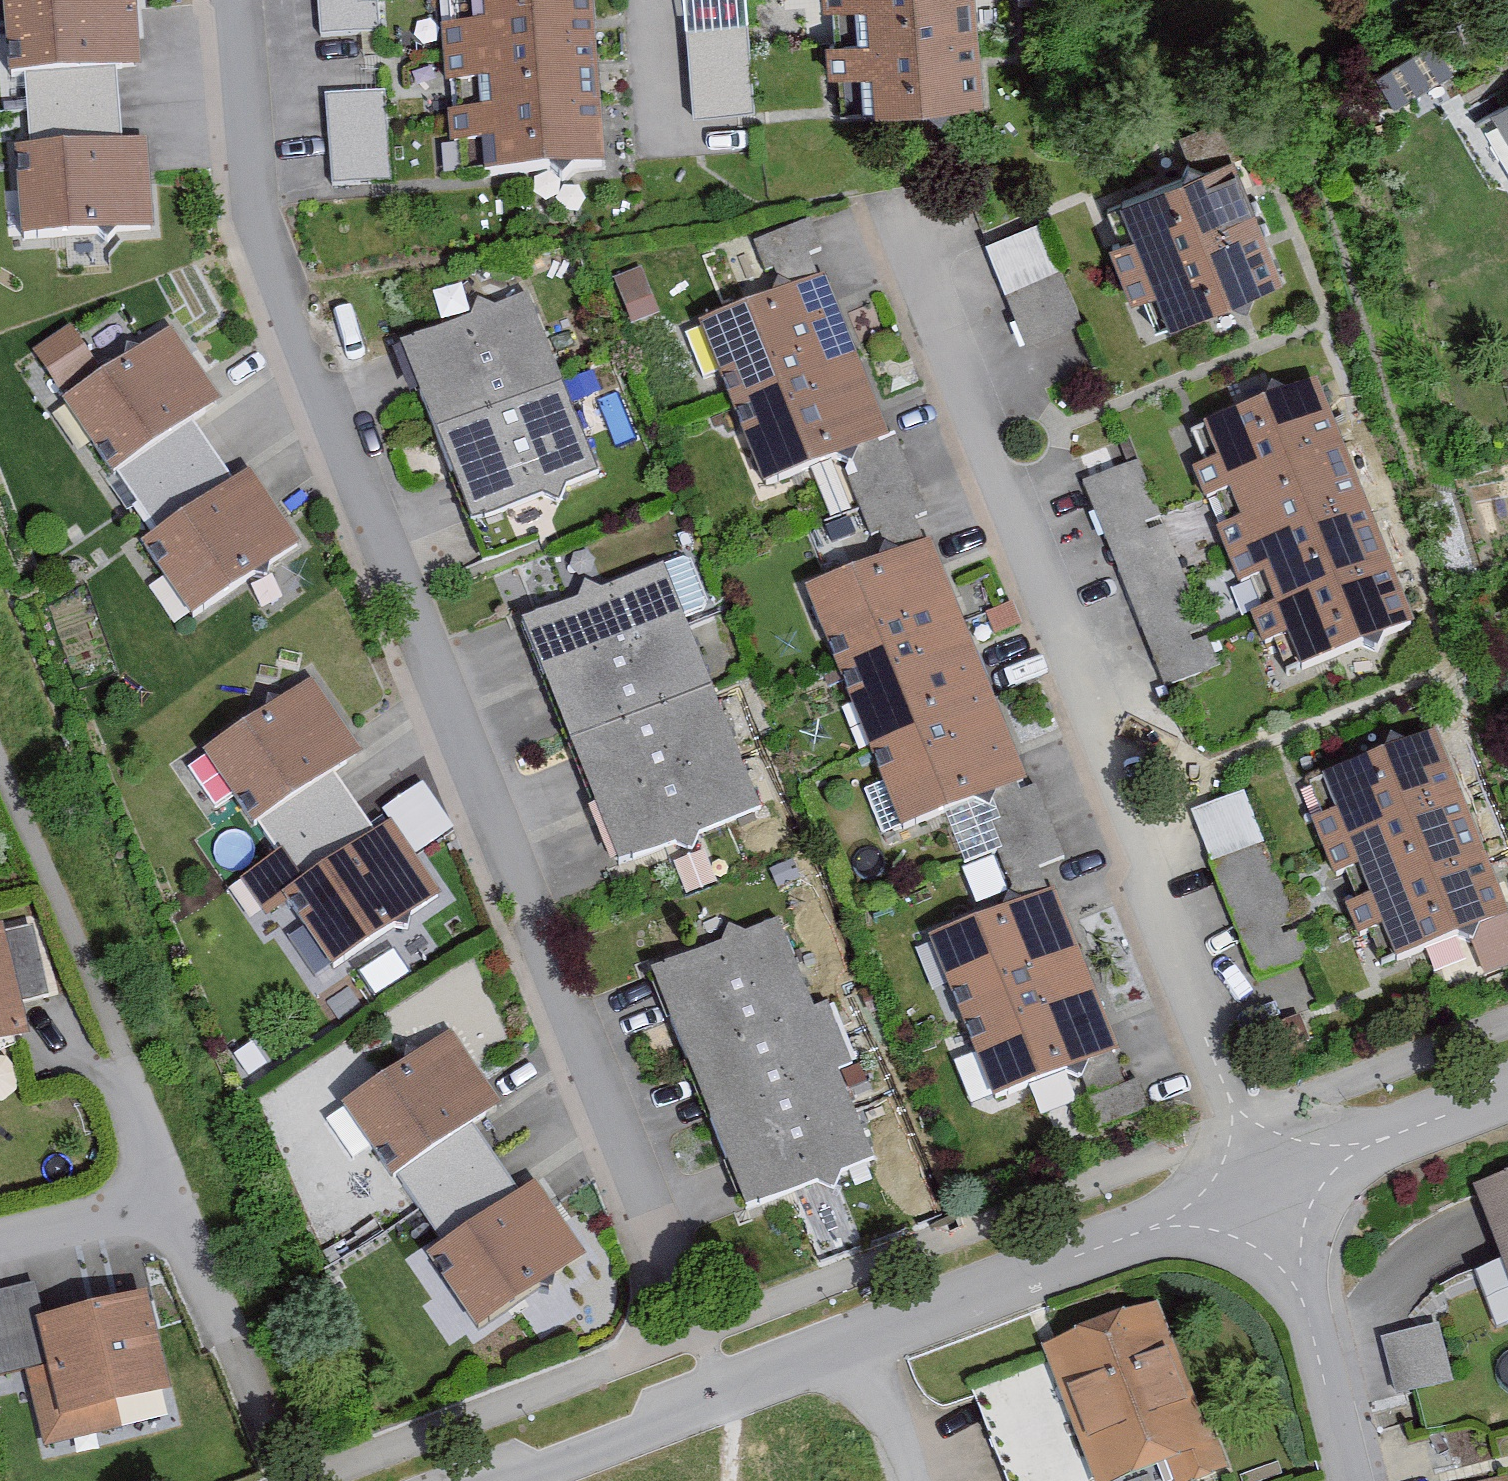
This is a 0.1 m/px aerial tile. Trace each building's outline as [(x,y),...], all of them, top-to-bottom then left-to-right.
[(16,91),(142,82),(136,0),(9,0),(16,91)] [(319,47),(384,42),(382,12),(361,14),(360,0),(316,0),(319,47)] [(588,0),(442,0),(443,8),(476,7),(477,38),(447,40),(450,96),(483,94),(484,123),(450,125),(451,158),(487,156),(489,189),(597,184),(588,0)] [(741,0),(686,0),(692,122),(747,119),(741,0)] [(980,0),(827,0),(827,16),(863,14),(864,45),(827,47),(829,83),(868,81),(870,116),(986,110),(980,0)] [(387,192),(381,103),(326,106),(331,195),(387,192)] [(1494,119),(1507,144),(1507,112),(1494,119)] [(1182,144),(1194,170),(1237,149),(1225,124),(1182,144)] [(157,240),(151,152),(17,162),(23,249),(157,240)] [(1285,287),(1235,167),(1126,213),(1139,245),(1114,255),(1137,311),(1161,301),(1174,333),(1285,287)] [(984,252),(1028,350),(1080,328),(1059,280),(1064,278),(1042,227),(984,252)] [(709,337),(773,491),(891,442),(826,288),(709,337)] [(593,478),(522,309),(404,358),(475,527),(593,478)] [(36,360),(61,399),(99,375),(74,336),(36,360)] [(222,411),(173,339),(68,410),(117,482),(222,411)] [(1422,635),(1323,388),(1211,433),(1225,468),(1192,481),(1204,510),(1237,497),(1249,529),(1219,541),(1242,597),(1275,584),(1286,613),(1252,626),(1265,659),(1301,645),(1314,678),(1422,635)] [(1216,671),(1133,468),(1077,491),(1161,693),(1216,671)] [(301,552),(250,480),(144,555),(195,626),(301,552)] [(813,601),(917,832),(1029,781),(925,550),(813,601)] [(765,811),(664,575),(527,634),(628,869),(765,811)] [(362,758),(310,687),(204,764),(255,836),(362,758)] [(1506,923),(1436,742),(1327,784),(1340,818),(1315,828),(1336,882),(1359,873),(1373,906),(1347,916),(1358,944),(1382,934),(1395,966),(1506,923)] [(1303,965),(1239,799),(1192,817),(1256,983),(1303,965)] [(442,900),(392,830),(304,891),(282,860),(243,888),(271,929),(291,915),(335,976),(442,900)] [(1113,1056),(1050,900),(937,945),(1000,1102),(1113,1056)] [(1471,946),(1490,978),(1507,968),(1507,925),(1471,946)] [(873,1166),(775,930),(655,979),(752,1216),(873,1166)] [(36,936),(12,942),(10,935),(0,938),(0,1056),(40,1046),(30,1009),(54,1003),(36,936)] [(506,1114),(453,1036),(344,1109),(396,1187),(506,1114)] [(447,1185),(475,1227),(524,1195),(496,1153),(447,1185)] [(1478,1198),(1507,1274),(1507,1186),(1478,1198)] [(592,1266),(537,1190),(428,1267),(483,1343),(592,1266)] [(173,1399),(147,1301),(42,1328),(67,1426),(173,1399)] [(1156,1314),(1050,1353),(1096,1480),(1155,1480),(1175,1474),(1177,1480),(1217,1480),(1230,1476),(1211,1422),(1197,1427),(1156,1314)] [(1391,1340),(1407,1396),(1456,1382),(1440,1326),(1391,1340)]
